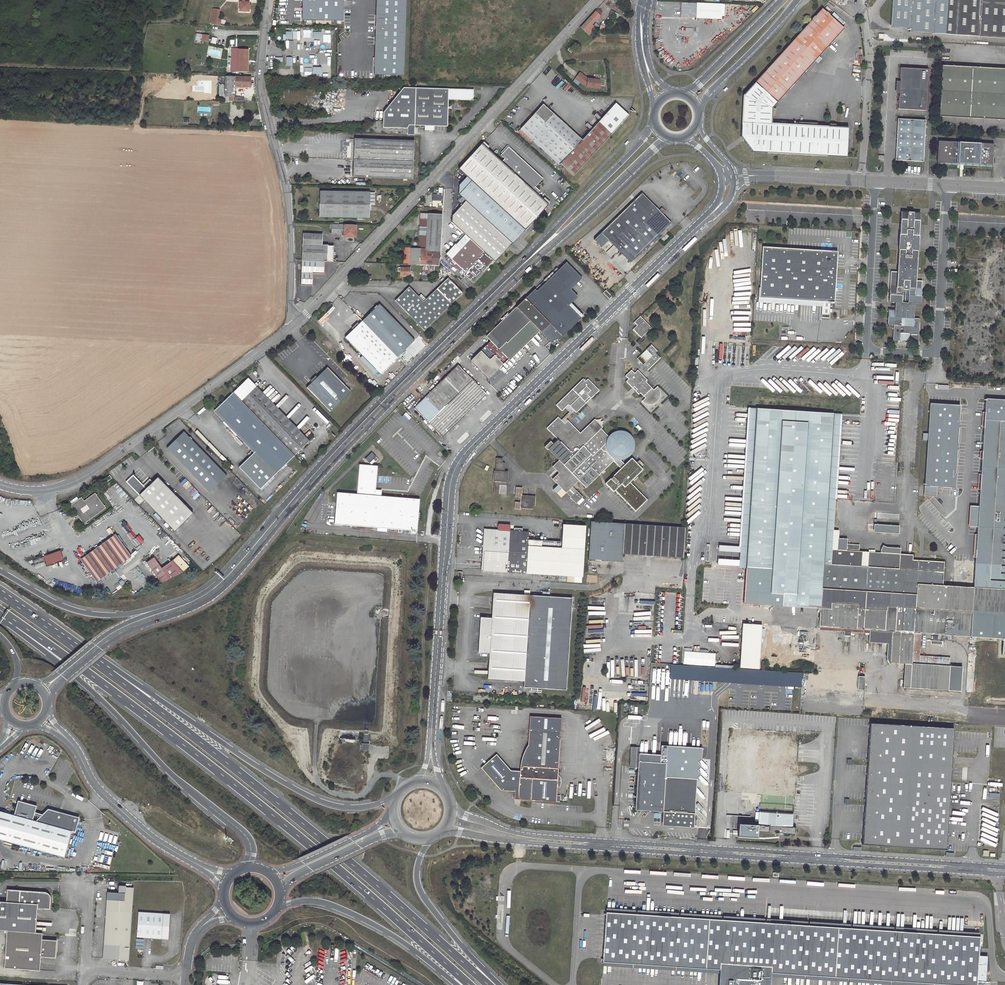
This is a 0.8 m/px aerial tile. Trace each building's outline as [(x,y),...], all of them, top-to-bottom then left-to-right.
[(242,3),(240,3),(239,12),(248,12),(248,10),(248,6),(249,3),(248,3),(248,0),(249,0),(242,0),(242,3)] [(345,0),(303,0),(303,20),(346,20),(345,0)] [(407,0),(377,0),(376,74),(407,75),(407,0)] [(891,27),(909,31),(912,0),(892,0),(891,27)] [(909,31),(932,33),(934,0),(912,0),(909,31)] [(981,0),(934,0),(932,33),(980,36),(981,0)] [(980,25),(980,34),(1004,36),(1004,0),(1002,0),(1001,1),(999,0),(992,0),(991,1),(991,0),(982,0),(981,1),(980,7),(980,10),(980,25)] [(681,17),(725,18),(725,3),(681,2),(681,17)] [(844,29),(822,8),(743,95),(741,136),(753,152),(847,157),(848,128),(772,123),(773,108),(844,29)] [(595,11),(581,27),(589,34),(595,28),(591,25),(600,16),(595,11)] [(573,43),(568,49),(571,53),(577,47),(573,43)] [(248,73),(249,49),(239,49),(239,72),(248,73)] [(1004,120),(1004,69),(941,65),(938,117),(1004,120)] [(896,110),(924,111),(926,69),(898,68),(896,110)] [(580,73),(576,78),(587,87),(600,88),(601,80),(588,79),(580,73)] [(225,77),(224,97),(233,97),(233,101),(244,101),(244,98),(242,98),(242,97),(235,97),(235,87),(250,87),(251,77),(225,77)] [(415,126),(416,88),(404,88),(384,113),(384,128),(386,128),(386,140),(388,140),(389,128),(408,129),(408,125),(415,126)] [(448,109),(448,106),(449,99),(471,100),(473,98),(474,90),(416,88),(415,126),(425,126),(426,126),(426,127),(431,127),(431,126),(434,126),(448,126),(448,109)] [(521,128),(560,164),(561,163),(574,175),(628,116),(615,104),(582,140),(543,104),(521,128)] [(925,120),(897,119),(895,160),(923,162),(925,120)] [(354,139),(353,176),(413,179),(414,141),(388,140),(386,140),(354,139)] [(993,144),(938,140),(936,162),(992,165),(993,144)] [(467,185),(520,234),(525,229),(548,204),(537,194),(540,191),(535,186),(543,178),(508,147),(501,154),(505,158),(502,162),(482,144),(459,169),(467,176),(471,180),(467,185)] [(471,180),(467,176),(463,181),(467,185),(471,180)] [(460,185),(459,194),(467,185),(463,181),(460,185)] [(484,251),(495,261),(512,243),(520,234),(467,185),(459,194),(462,197),(459,200),(463,204),(452,215),(452,222),(465,234),(484,251)] [(320,191),(319,216),(369,217),(370,192),(320,191)] [(642,192),(594,239),(602,247),(609,240),(611,237),(633,259),(671,222),(663,214),(659,210),(642,192)] [(748,213),(748,222),(764,223),(765,210),(752,210),(751,213),(748,213)] [(901,212),(898,249),(905,250),(906,242),(911,243),(910,250),(918,251),(920,213),(901,212)] [(439,265),(442,214),(428,213),(426,249),(409,249),(410,247),(404,247),(404,263),(416,263),(416,264),(439,265)] [(332,224),(332,233),(344,234),(344,235),(355,235),(356,225),(332,224)] [(313,273),(324,274),(324,261),(332,261),(333,246),(322,246),(322,234),(303,233),(301,285),(312,285),(313,273)] [(465,234),(447,254),(465,272),(484,251),(465,234)] [(609,240),(630,262),(633,259),(611,237),(609,240)] [(838,304),(840,253),(760,249),(758,300),(826,303),(825,319),(833,320),(834,304),(838,304)] [(905,250),(898,249),(897,272),(891,271),(889,301),(921,304),(922,281),(916,280),(918,251),(910,250),(910,258),(905,257),(905,250)] [(538,329),(553,345),(581,318),(569,305),(578,296),(571,289),(582,278),(566,262),(537,290),(535,289),(507,316),(521,329),(530,320),(538,329)] [(398,267),(398,271),(400,271),(400,276),(410,276),(410,267),(398,267)] [(409,286),(395,300),(424,330),(451,304),(437,289),(424,301),(409,286)] [(921,304),(889,301),(889,302),(894,302),(894,309),(888,309),(887,325),(893,325),(892,340),(899,340),(905,340),(905,341),(908,341),(918,342),(920,319),(913,318),(914,304),(920,304),(921,304)] [(380,304),(345,337),(380,373),(414,340),(380,304)] [(489,378),(538,329),(530,320),(521,329),(507,316),(490,333),(499,343),(496,346),(491,340),(471,360),(489,378)] [(637,325),(633,329),(641,337),(636,342),(639,344),(645,339),(642,336),(650,329),(641,320),(643,319),(640,316),(634,322),(637,325)] [(650,329),(651,327),(643,319),(641,320),(650,329)] [(647,370),(660,358),(656,353),(657,351),(651,344),(646,349),(646,350),(637,358),(643,364),(642,365),(647,370)] [(458,365),(414,407),(442,437),(487,394),(458,365)] [(327,367),(307,387),(330,410),(350,391),(327,367)] [(634,386),(637,389),(636,391),(639,394),(640,393),(643,396),(640,398),(642,400),(645,401),(646,401),(649,401),(652,400),(654,399),(656,396),(657,393),(657,391),(657,390),(656,387),(654,385),(652,388),(646,381),(647,380),(637,370),(634,373),(631,370),(625,375),(628,379),(626,381),(632,388),(634,386)] [(247,379),(215,410),(277,473),(308,442),(247,379)] [(583,379),(556,405),(562,410),(565,408),(568,404),(574,411),(576,413),(586,403),(584,401),(589,397),(590,398),(591,398),(599,390),(588,379),(585,381),(583,379)] [(985,399),(984,420),(978,518),(974,571),(973,587),(977,587),(1004,589),(1004,400),(985,399)] [(564,423),(568,420),(566,419),(574,411),(568,404),(565,408),(569,412),(561,420),(564,423)] [(960,405),(930,404),(924,495),(935,496),(936,487),(954,488),(960,405)] [(750,516),(757,408),(750,408),(742,516),(750,516)] [(826,521),(834,413),(757,408),(750,516),(826,521)] [(836,498),(841,414),(834,413),(826,521),(834,522),(836,498)] [(586,488),(614,461),(621,468),(625,464),(621,460),(629,453),(630,451),(631,448),(631,445),(630,441),(628,438),(627,436),(625,435),(622,434),(620,434),(617,434),(613,436),(612,437),(610,439),(598,425),(595,422),(582,434),(568,420),(564,423),(561,420),(558,417),(547,428),(557,439),(553,444),(550,441),(544,447),(547,450),(548,449),(559,460),(556,463),(562,470),(559,473),(552,479),(566,493),(570,496),(569,497),(576,503),(583,497),(576,490),(572,487),(579,481),(586,488)] [(184,431),(167,448),(210,492),(227,475),(184,431)] [(372,452),(366,458),(370,463),(376,456),(372,452)] [(621,468),(612,476),(613,477),(611,479),(610,478),(605,483),(613,492),(615,490),(635,511),(647,500),(630,481),(633,479),(636,475),(642,469),(631,458),(625,464),(621,468)] [(556,463),(552,466),(559,473),(562,470),(556,463)] [(335,524),(418,531),(420,500),(382,496),(382,490),(377,490),(379,466),(360,464),(358,494),(338,493),(335,524)] [(126,482),(175,531),(193,513),(158,477),(153,482),(150,479),(144,486),(133,475),(126,482)] [(106,508),(95,493),(84,501),(82,497),(71,505),(84,523),(106,508)] [(522,495),(521,495),(521,498),(520,502),(520,508),(521,508),(534,509),(535,496),(522,495)] [(746,569),(746,567),(750,516),(742,516),(739,568),(746,569)] [(911,663),(910,689),(960,692),(962,667),(949,666),(949,659),(918,657),(918,655),(920,633),(1003,638),(1004,639),(1004,589),(977,587),(973,587),(942,585),(943,562),(912,560),(900,559),(900,555),(836,550),(825,549),(826,521),(750,516),(746,567),(766,568),(764,605),(789,606),(792,607),(810,608),(810,615),(818,615),(818,612),(820,612),(820,615),(819,626),(844,628),(844,632),(844,635),(850,636),(850,632),(851,628),(865,629),(864,633),(865,633),(865,634),(868,635),(868,633),(869,633),(868,642),(887,643),(888,635),(894,635),(893,650),(887,655),(889,658),(886,660),(889,664),(891,662),(904,663),(911,663)] [(588,560),(621,562),(622,553),(683,557),(685,528),(591,521),(588,560)] [(826,521),(825,549),(836,550),(837,544),(833,543),(834,522),(826,521)] [(874,524),(874,532),(898,533),(899,526),(874,524)] [(522,576),(529,576),(529,573),(567,576),(574,576),(582,577),(586,526),(563,525),(562,541),(533,539),(533,535),(529,535),(529,532),(510,531),(510,530),(506,530),(500,530),(484,529),(483,547),(482,557),(483,557),(482,571),(484,571),(483,577),(513,579),(513,572),(520,573),(523,573),(522,576)] [(116,537),(83,560),(97,579),(129,555),(116,537)] [(47,561),(60,556),(58,551),(45,556),(47,561)] [(154,557),(147,562),(162,583),(183,572),(190,566),(179,555),(173,560),(162,568),(154,557)] [(746,569),(744,603),(764,605),(766,568),(746,567),(746,569)] [(481,617),(479,652),(489,653),(488,678),(524,681),(523,687),(566,690),(572,598),(493,593),(492,618),(481,617)] [(743,624),(740,667),(759,668),(762,625),(743,624)] [(584,634),(583,648),(588,648),(588,650),(586,651),(585,653),(585,656),(586,657),(587,658),(588,659),(589,659),(591,659),(592,658),(593,657),(594,657),(594,655),(594,654),(594,653),(594,648),(596,648),(597,635),(584,634)] [(904,663),(903,688),(910,689),(911,663),(904,663)] [(671,664),(670,679),(801,687),(802,672),(671,664)] [(530,716),(529,728),(561,730),(562,718),(530,716)] [(861,844),(945,849),(953,728),(869,723),(861,844)] [(561,730),(529,728),(527,766),(522,766),(522,769),(520,769),(520,770),(511,770),(497,754),(481,768),(501,790),(515,791),(514,799),(560,802),(560,795),(557,795),(561,730)] [(662,746),(661,755),(640,754),(639,767),(636,810),(664,812),(663,826),(693,827),(696,778),(700,775),(700,773),(697,770),(700,767),(700,765),(697,762),(700,759),(701,748),(662,746)] [(630,767),(639,767),(640,754),(640,748),(631,747),(630,767)] [(479,793),(474,788),(471,791),(475,796),(479,793)] [(35,806),(17,801),(13,816),(32,821),(33,816),(34,813),(35,806)] [(4,841),(64,858),(71,831),(75,832),(75,828),(74,826),(73,826),(73,825),(73,824),(75,824),(76,823),(77,823),(77,822),(77,820),(77,819),(76,818),(75,817),(73,817),(72,818),(71,819),(70,819),(68,819),(66,815),(63,817),(61,816),(61,815),(60,815),(59,813),(47,810),(42,815),(39,817),(35,822),(32,821),(13,816),(11,815),(10,816),(4,841)] [(758,812),(758,824),(792,826),(792,814),(758,812)] [(10,816),(0,813),(0,840),(4,841),(10,816)] [(738,823),(738,835),(757,836),(758,824),(738,823)] [(128,961),(133,889),(125,888),(126,887),(119,887),(118,894),(107,893),(106,907),(104,943),(102,959),(128,961)] [(35,932),(37,908),(50,909),(50,898),(50,896),(49,895),(48,893),(45,892),(6,889),(6,901),(0,901),(0,930),(7,930),(35,932)] [(136,938),(167,941),(170,915),(138,913),(136,938)] [(604,963),(722,970),(721,984),(773,984),(774,974),(947,984),(979,984),(979,981),(988,982),(989,957),(980,956),(982,937),(608,913),(604,963)] [(35,932),(7,930),(4,968),(40,970),(41,957),(55,958),(57,940),(42,939),(42,933),(35,932)]
